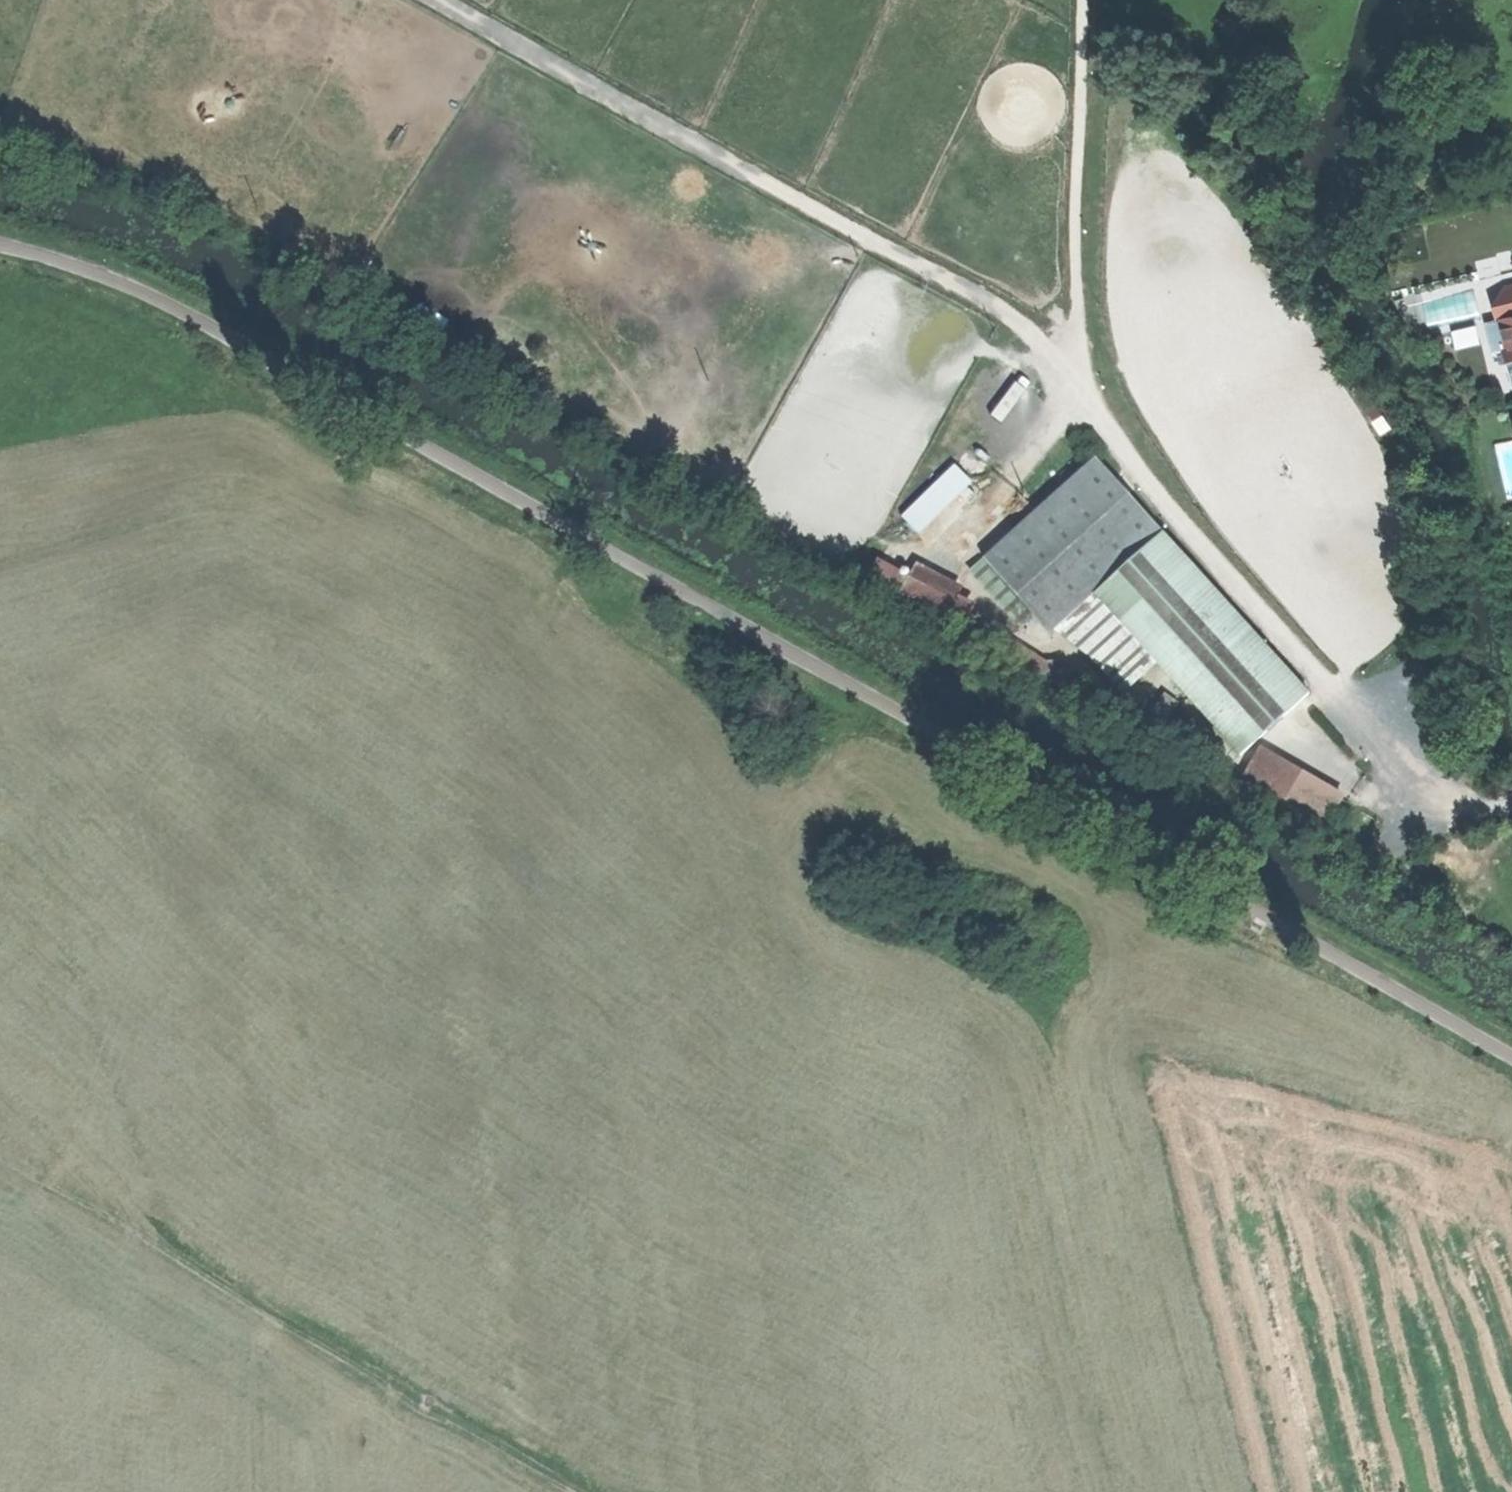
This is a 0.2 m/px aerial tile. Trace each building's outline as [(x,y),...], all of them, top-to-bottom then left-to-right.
[(1506,289),(1495,308),(1499,323),(1494,330),(1497,346),(1506,352),(1511,375),(1511,288),(1506,289)] [(982,561),(1050,638),(1098,595),(1164,537),(1132,501),(1096,461),(982,561)] [(954,464),(900,515),(917,534),(971,482),(954,464)] [(1303,695),(1164,537),(1098,595),(1237,753),(1303,695)] [(959,597),(964,586),(914,562),(908,575),(874,559),(865,579),(963,626),(974,604),(959,597)] [(1324,831),(1345,794),(1259,745),(1237,782),(1324,831)]
